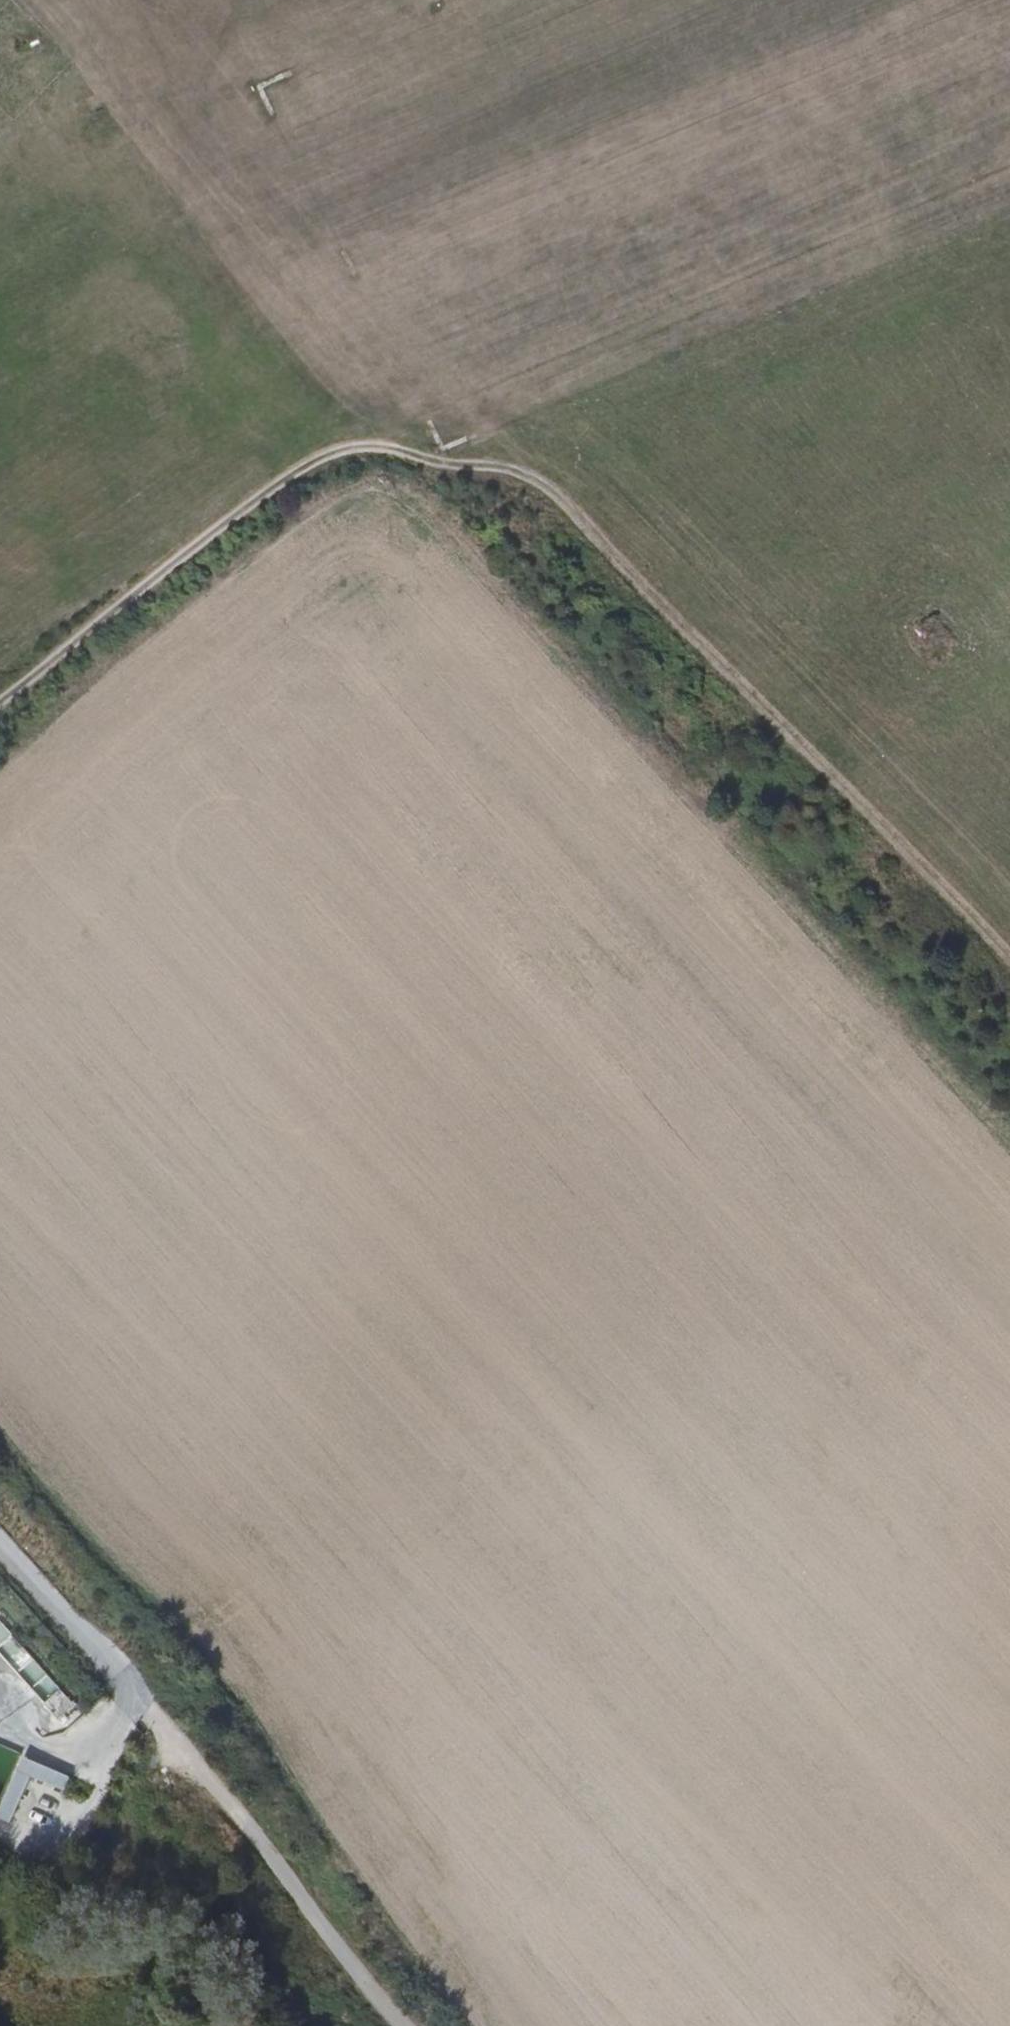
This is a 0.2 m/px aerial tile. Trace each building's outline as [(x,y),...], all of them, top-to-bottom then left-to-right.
[(0,1810),(0,1820),(10,1824),(31,1777),(62,1791),(68,1777),(23,1757),(0,1810)]
